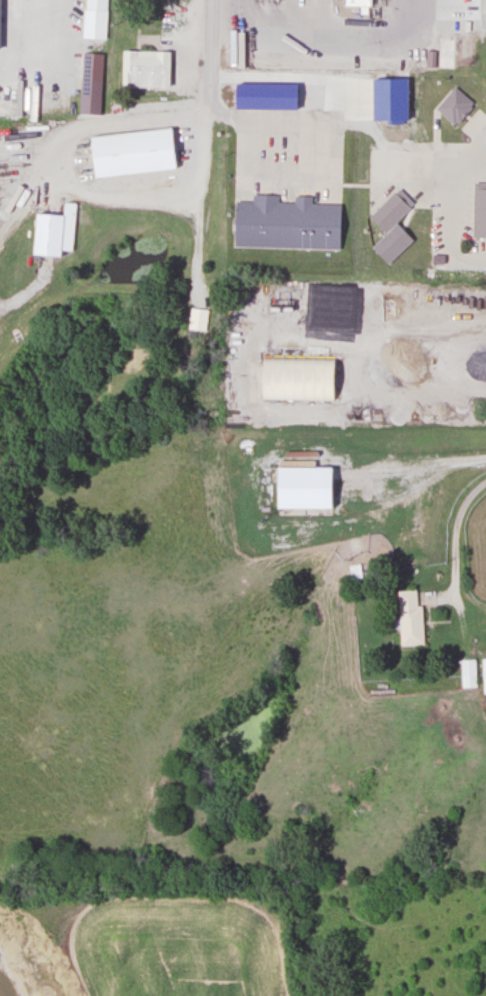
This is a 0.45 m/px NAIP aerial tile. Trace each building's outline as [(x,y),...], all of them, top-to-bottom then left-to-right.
[(79,9),(78,27),(105,28),(106,0),(84,0),(84,10),(79,9)] [(473,36),(457,36),(457,59),(473,59),(473,36)] [(452,38),(438,38),(438,68),(452,68),(452,38)] [(133,51),(181,54),(178,96),(130,92),(133,51)] [(100,116),(100,81),(78,81),(78,116),(100,116)] [(307,110),(307,87),(246,85),(246,109),(307,110)] [(181,126),(187,170),(106,182),(99,138),(181,126)] [(480,182),(485,182),(485,239),(478,239),(480,182)] [(367,217),(383,234),(412,205),(395,189),(367,217)] [(352,203),(243,198),(241,245),(350,251),(352,203)] [(30,253),(71,256),(75,203),(61,202),(60,217),(33,215),(30,253)] [(301,316),(336,316),(336,293),(301,293),(301,316)] [(258,399),(334,400),(334,358),(258,358),(258,399)] [(364,497),(363,485),(350,486),(350,498),(364,497)] [(396,591),(398,646),(420,645),(418,590),(396,591)] [(460,687),(475,687),(475,659),(459,659),(460,687)]
